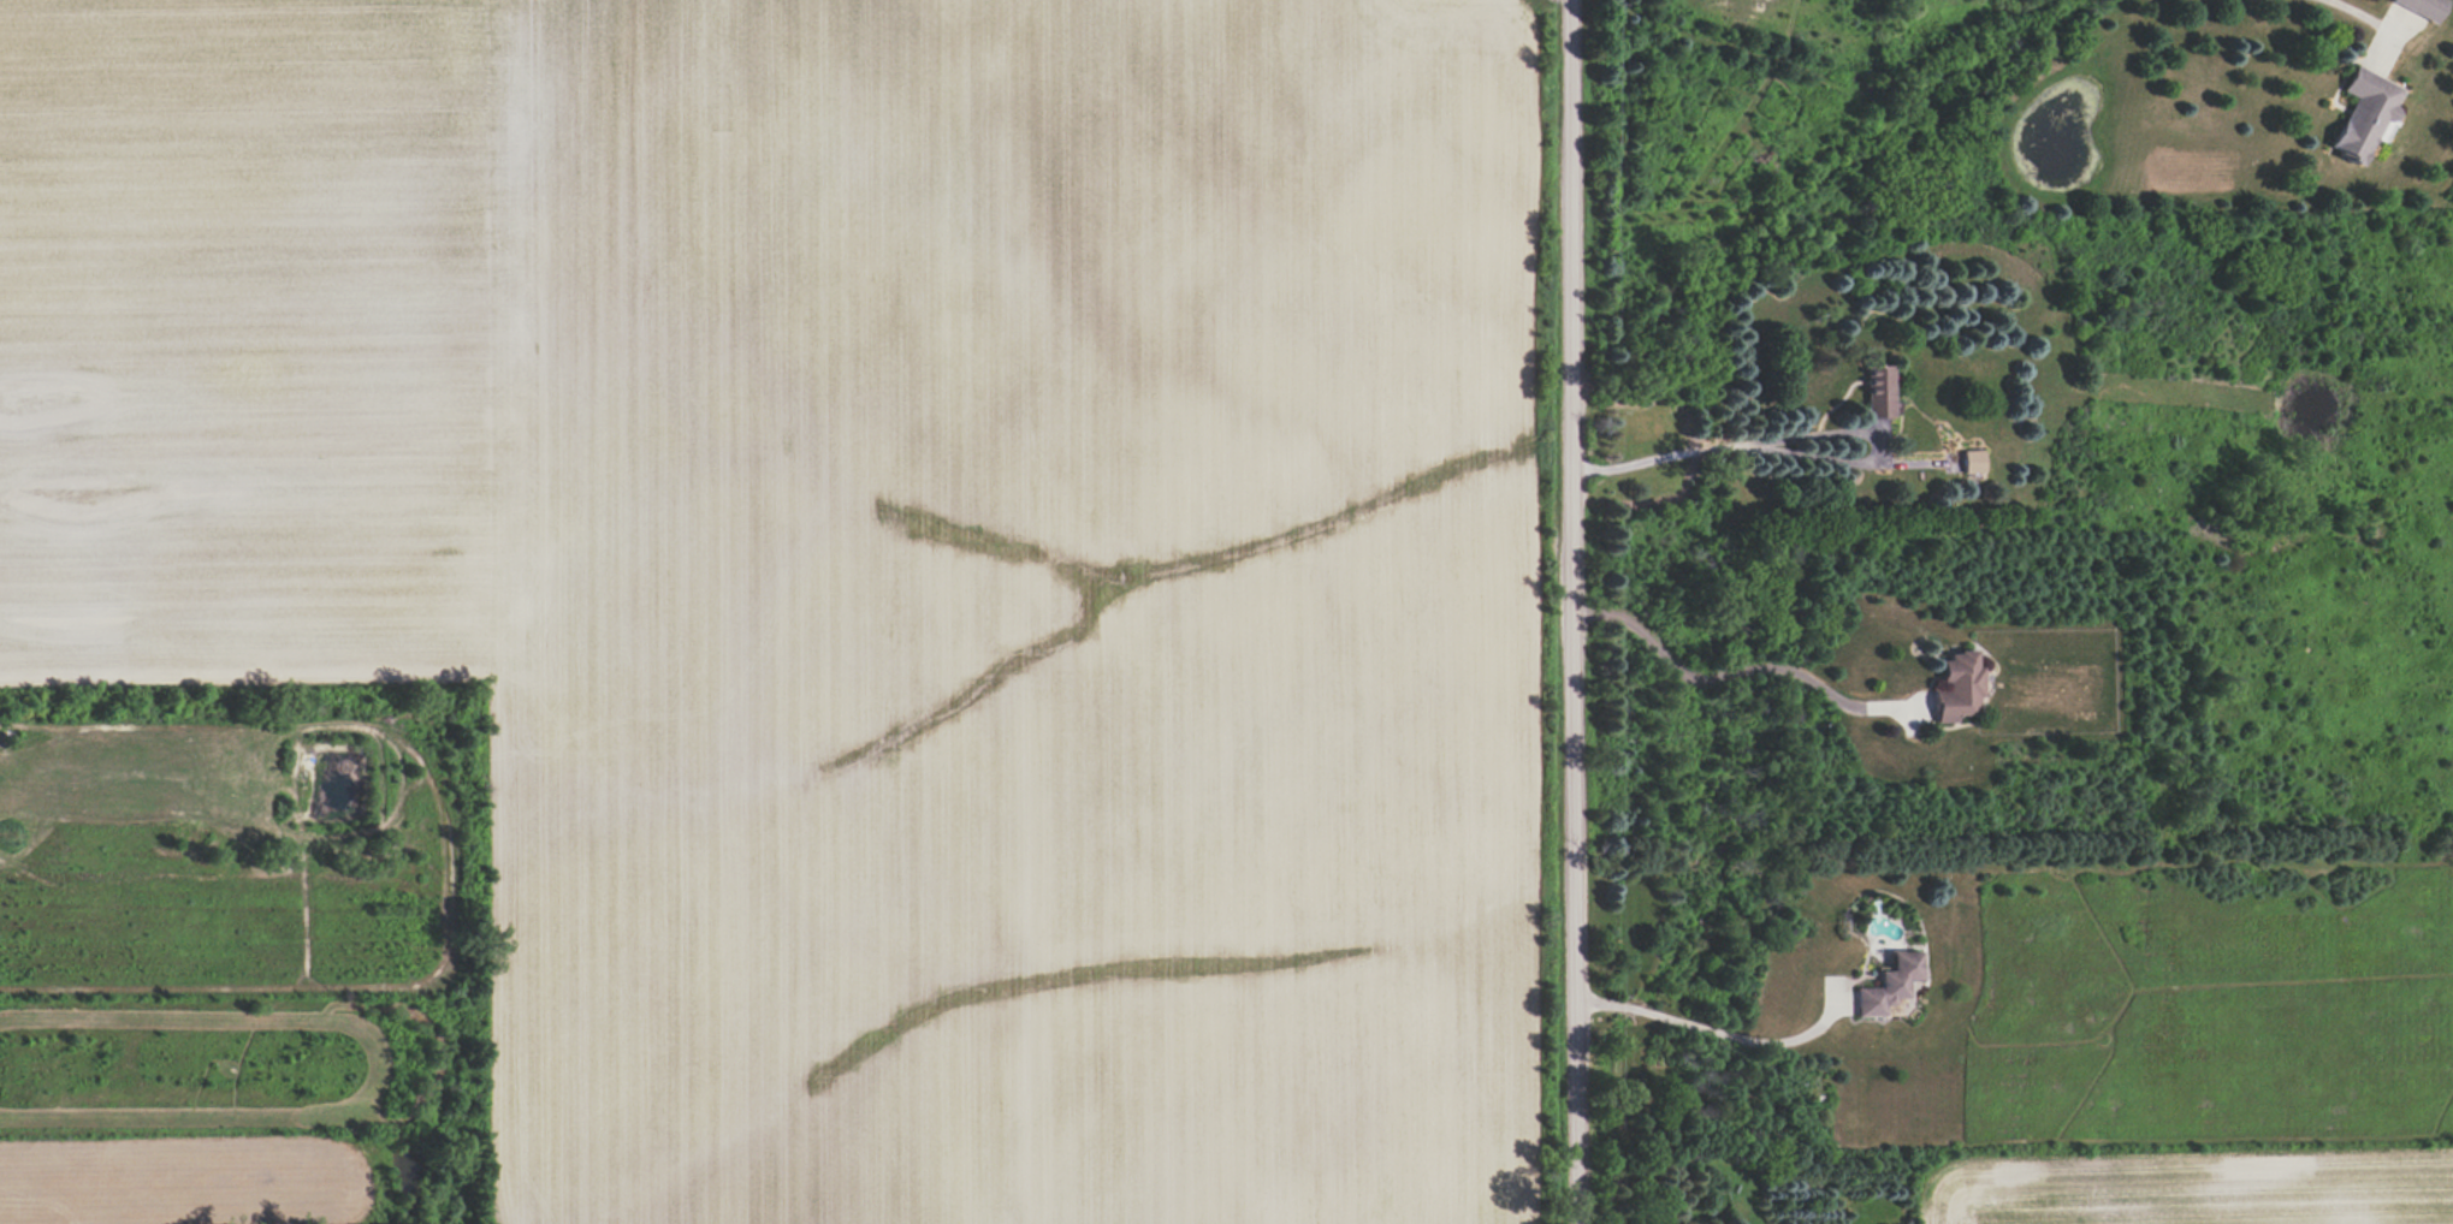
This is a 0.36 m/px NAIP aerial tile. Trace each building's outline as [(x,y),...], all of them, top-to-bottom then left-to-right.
[(2446,0),(2389,0),(2434,24),(2446,0)] [(2329,150),(2363,165),(2383,119),(2392,124),(2398,110),(2392,107),(2401,87),(2352,66),(2341,92),(2353,97),(2329,150)] [(1890,418),(1888,366),(1864,367),(1866,418),(1890,418)] [(1962,473),(1982,473),(1981,450),(1961,450),(1962,473)] [(1933,723),(1955,722),(1954,715),(1979,714),(1978,651),(1947,652),(1947,661),(1939,661),(1940,685),(1932,685),(1933,723)] [(1856,1017),(1885,1016),(1885,1006),(1896,1006),(1896,999),(1907,999),(1907,981),(1922,980),(1921,951),(1892,952),(1892,971),(1879,971),(1880,988),(1855,988),(1856,1017)]
